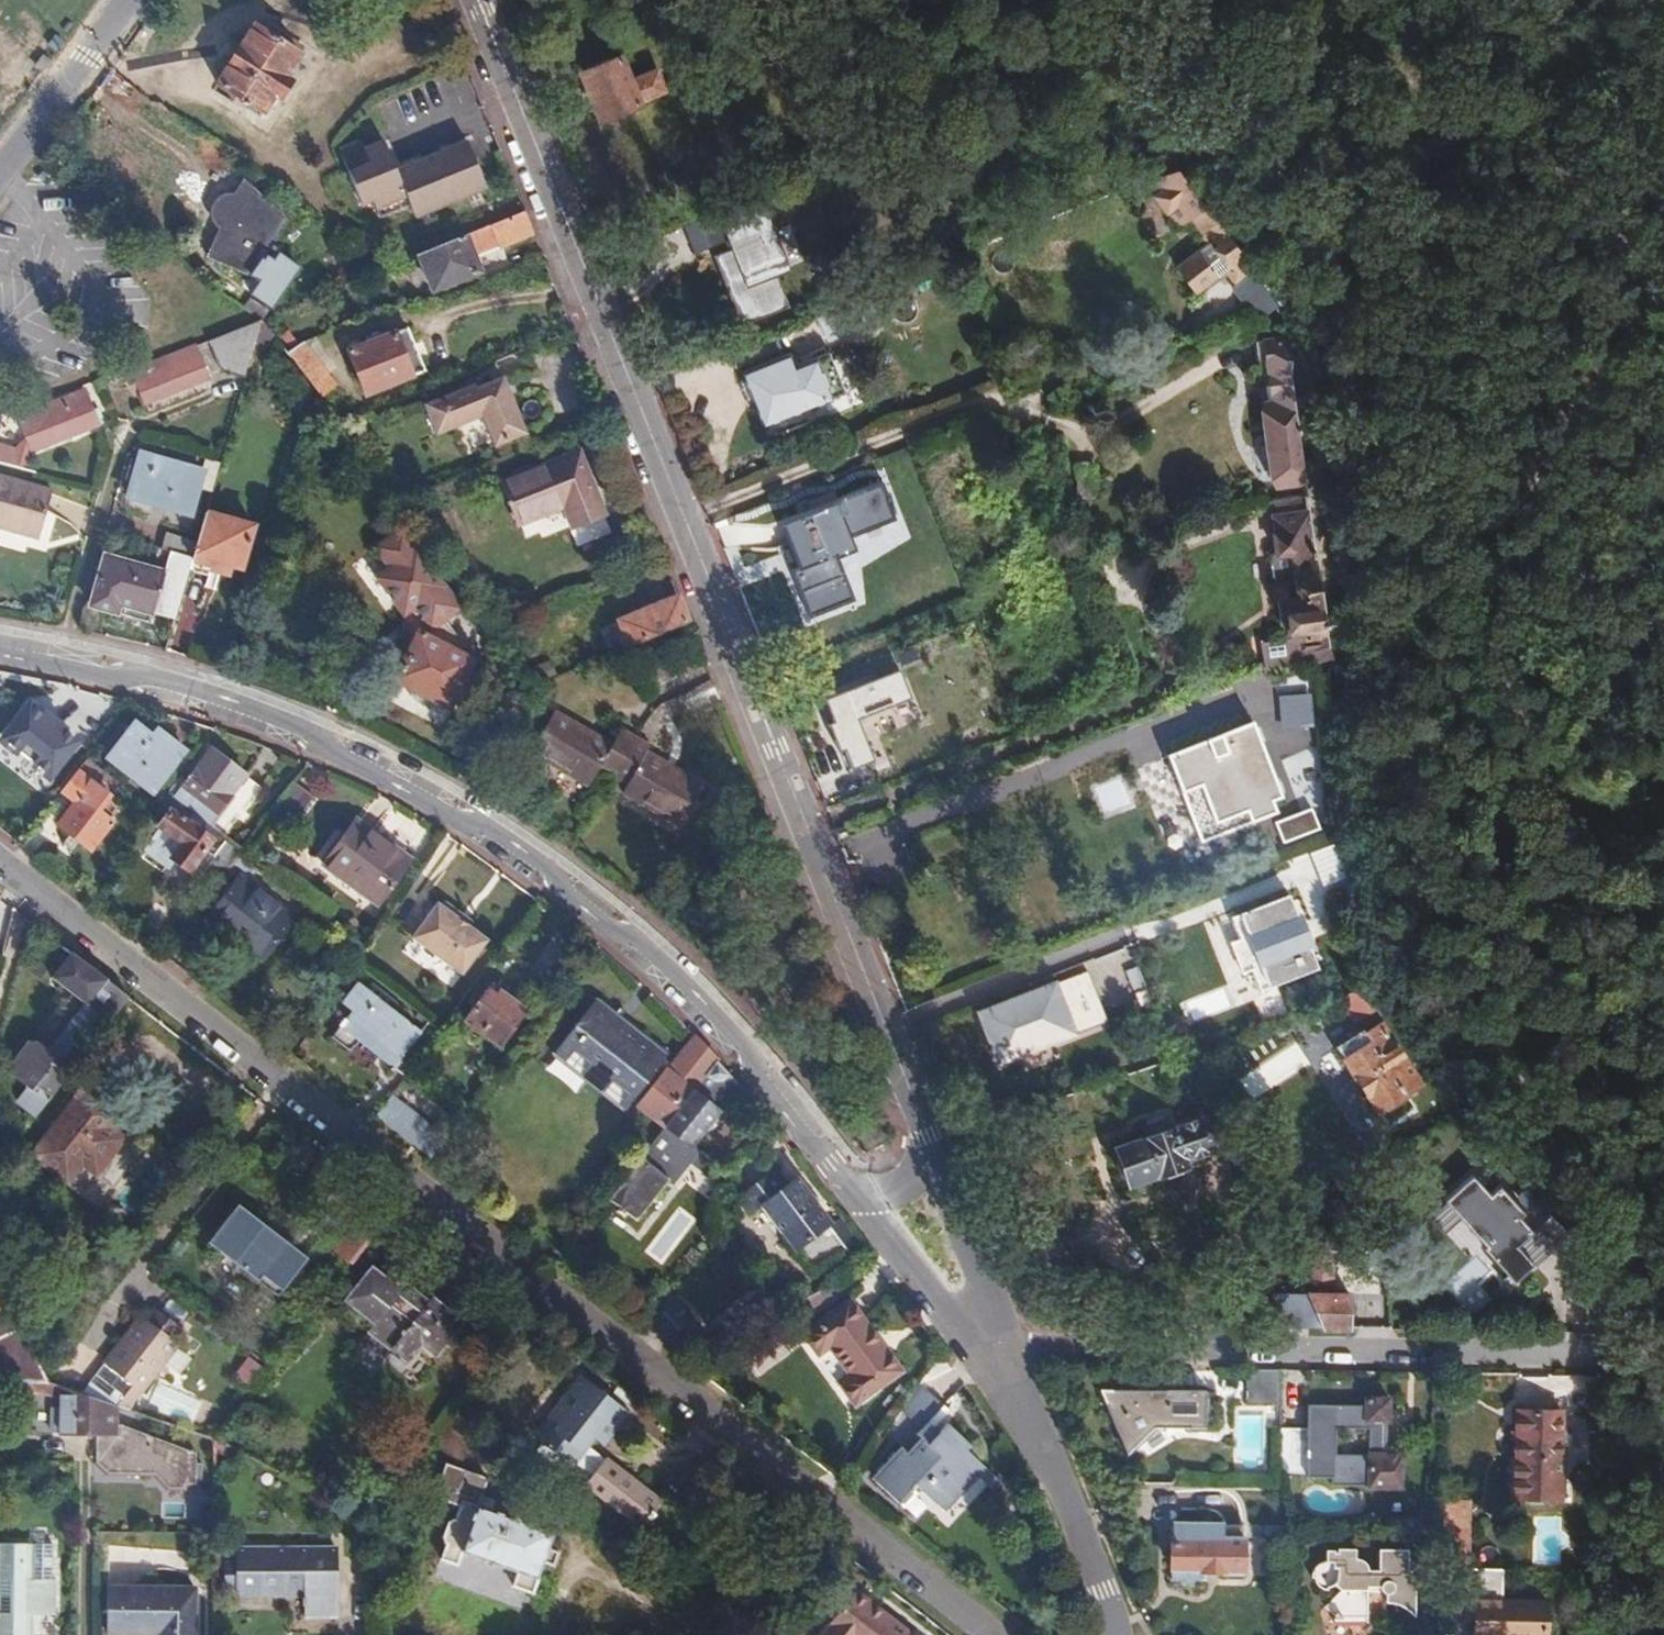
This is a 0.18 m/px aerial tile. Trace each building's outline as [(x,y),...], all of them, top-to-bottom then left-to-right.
[(251,26),(213,85),(258,113),(271,95),(276,99),(288,80),(283,76),(296,55),(251,26)] [(628,79),(621,60),(618,53),(577,70),(597,120),(638,104),(636,100),(662,90),(654,70),(628,79)] [(361,141),(336,150),(360,208),(371,203),(378,220),(408,208),(413,220),(485,191),(465,141),(397,169),(385,140),(364,149),(361,141)] [(1223,269),(1233,282),(1251,266),(1174,167),(1144,179),(1177,222),(1183,217),(1190,211),(1201,225),(1194,232),(1203,243),(1210,238),(1229,263),(1223,269)] [(237,180),(228,193),(256,218),(264,204),(237,180)] [(256,218),(228,193),(221,194),(214,197),(209,203),(208,211),(210,218),(213,222),(217,224),(225,226),(206,253),(243,273),(257,252),(281,219),(264,204),(256,218)] [(1190,211),(1183,217),(1194,232),(1201,225),(1190,211)] [(522,212),(416,255),(430,291),(475,272),(469,255),(496,245),(497,248),(531,234),(522,212)] [(771,217),(735,232),(748,265),(752,270),(759,268),(760,267),(762,263),(786,253),(771,217)] [(1195,291),(1223,269),(1229,263),(1210,238),(1203,243),(1175,265),(1195,291)] [(257,252),(243,273),(252,278),(243,293),(261,306),(290,265),(272,252),(266,259),(257,252)] [(1252,305),(1270,291),(1251,266),(1233,282),(1252,305)] [(113,284),(111,298),(136,302),(138,288),(113,284)] [(893,288),(887,293),(885,297),(885,304),(886,308),(889,311),(894,315),(901,316),(907,313),(911,311),(913,306),(914,300),(913,295),(907,289),(903,287),(896,287),(893,288)] [(876,318),(865,290),(856,294),(865,320),(876,318)] [(865,320),(856,294),(836,302),(844,324),(865,320)] [(832,335),(876,318),(865,320),(844,324),(836,302),(821,308),(832,335)] [(821,308),(813,311),(825,338),(832,335),(821,308)] [(215,371),(239,378),(245,355),(251,334),(256,318),(201,341),(215,371)] [(406,325),(342,348),(360,398),(424,375),(406,325)] [(251,334),(245,355),(254,357),(260,336),(251,334)] [(295,341),(283,352),(298,372),(312,361),(319,355),(311,335),(295,341)] [(1289,335),(1254,341),(1257,367),(1265,365),(1289,361),(1289,335)] [(204,377),(191,345),(122,373),(127,384),(132,382),(142,403),(204,377)] [(786,353),(755,365),(757,371),(740,378),(754,411),(758,410),(760,415),(804,402),(805,406),(841,390),(825,352),(791,366),(786,353)] [(312,361),(298,372),(317,398),(331,386),(312,361)] [(1289,377),(1289,361),(1265,365),(1269,400),(1262,401),(1266,434),(1278,433),(1279,442),(1298,439),(1289,377)] [(472,386),(422,406),(434,436),(480,417),(493,447),(523,435),(500,378),(474,389),(472,386)] [(0,440),(0,463),(22,469),(27,449),(92,423),(79,392),(17,417),(25,436),(13,443),(0,440)] [(1272,483),(1281,482),(1279,471),(1302,466),(1298,439),(1279,442),(1278,433),(1266,434),(1272,483)] [(198,473),(136,455),(124,498),(186,517),(198,473)] [(563,506),(572,528),(603,515),(578,455),(499,486),(514,524),(563,506)] [(1279,471),(1281,482),(1303,479),(1302,466),(1279,471)] [(31,539),(44,491),(0,478),(0,530),(31,539)] [(879,484),(774,520),(807,619),(855,603),(838,557),(857,550),(852,535),(893,521),(879,484)] [(1257,668),(1321,643),(1326,641),(1307,506),(1273,513),(1278,550),(1270,552),(1279,638),(1255,642),(1257,668)] [(202,513),(195,541),(190,558),(187,570),(215,578),(217,568),(226,572),(228,565),(239,569),(250,527),(202,513)] [(161,531),(156,548),(168,552),(190,558),(195,541),(161,531)] [(372,554),(374,557),(387,574),(374,584),(401,622),(397,630),(404,638),(394,658),(400,666),(416,637),(466,661),(469,654),(467,649),(452,641),(439,624),(456,611),(440,588),(437,588),(413,557),(415,555),(399,534),(377,549),(372,554)] [(190,558),(168,552),(162,573),(104,556),(90,608),(118,617),(121,606),(154,616),(155,612),(174,618),(187,570),(190,558)] [(686,624),(675,597),(617,620),(627,647),(686,624)] [(468,662),(466,661),(416,637),(400,666),(393,679),(399,682),(446,706),(468,662)] [(872,759),(857,722),(912,700),(900,670),(824,701),(851,768),(872,759)] [(40,681),(0,734),(0,804),(26,824),(101,727),(40,681)] [(446,706),(399,682),(396,687),(391,684),(380,704),(433,731),(446,706)] [(1308,692),(1276,693),(1278,726),(1310,724),(1308,692)] [(561,709),(537,749),(595,783),(602,771),(629,787),(625,793),(683,827),(707,787),(650,753),(656,742),(628,727),(619,742),(561,709)] [(1254,721),(1171,753),(1186,789),(1169,796),(1177,813),(1185,810),(1189,822),(1197,819),(1205,837),(1278,809),(1273,797),(1283,793),(1254,721)] [(139,728),(113,763),(152,793),(184,750),(163,735),(157,743),(139,728)] [(176,799),(218,831),(225,838),(261,790),(213,752),(176,799)] [(104,774),(86,758),(59,794),(73,804),(57,824),(90,850),(112,822),(108,819),(118,806),(95,786),(104,774)] [(1103,814),(1130,803),(1120,777),(1092,787),(1103,814)] [(168,793),(160,806),(169,812),(212,840),(218,831),(176,799),(168,793)] [(1279,842),(1316,828),(1308,807),(1271,822),(1279,842)] [(212,840),(169,812),(159,827),(181,843),(171,858),(190,871),(192,869),(214,884),(240,850),(234,845),(228,839),(215,856),(205,850),(212,840)] [(352,821),(321,863),(377,903),(407,861),(352,821)] [(234,845),(240,850),(245,843),(240,838),(234,845)] [(1307,852),(1319,885),(1342,876),(1330,843),(1307,852)] [(297,912),(236,868),(199,919),(261,963),(297,912)] [(1285,894),(1205,928),(1239,1009),(1319,975),(1285,894)] [(410,941),(416,946),(445,906),(442,904),(434,907),(410,941)] [(445,906),(416,946),(460,976),(485,942),(465,928),(453,920),(456,914),(445,906)] [(453,920),(465,928),(469,924),(456,914),(453,920)] [(86,1004),(49,1050),(61,1058),(57,1064),(68,1070),(71,1071),(129,998),(69,952),(51,977),(86,1004)] [(985,1025),(948,1040),(964,1080),(1002,1065),(1109,1023),(1089,973),(981,1015),(985,1025)] [(439,1031),(429,1024),(421,1035),(403,1022),(408,1014),(371,985),(365,993),(354,984),(341,1003),(353,1011),(331,1039),(348,1052),(358,1044),(405,1078),(439,1031)] [(489,984),(464,1020),(498,1044),(525,1010),(489,984)] [(1371,1009),(1356,985),(1337,993),(1355,1020),(1371,1009)] [(621,1115),(631,1103),(662,1061),(651,1052),(590,1004),(549,1057),(621,1115)] [(1360,1028),(1334,1045),(1387,1127),(1414,1108),(1403,1092),(1418,1082),(1378,1023),(1363,1032),(1360,1028)] [(704,1075),(715,1061),(693,1036),(637,1108),(663,1128),(691,1092),(704,1075)] [(37,1041),(26,1044),(8,1069),(10,1076),(23,1086),(12,1100),(33,1117),(68,1070),(57,1064),(61,1058),(49,1050),(37,1041)] [(1295,1043),(1240,1079),(1253,1099),(1309,1063),(1295,1043)] [(1200,1058),(1197,1049),(1190,1052),(1194,1060),(1200,1058)] [(722,1079),(726,1074),(715,1061),(704,1075),(712,1081),(722,1079)] [(699,1098),(712,1081),(704,1075),(691,1092),(699,1098)] [(82,1087),(31,1152),(62,1174),(75,1156),(92,1167),(116,1136),(100,1125),(113,1109),(82,1087)] [(699,1098),(691,1092),(663,1128),(685,1146),(688,1148),(717,1112),(699,1098)] [(376,1117),(430,1159),(440,1146),(386,1104),(376,1117)] [(1153,1136),(1116,1150),(1128,1184),(1157,1174),(1158,1177),(1186,1166),(1184,1161),(1213,1150),(1201,1119),(1164,1133),(1161,1125),(1151,1129),(1153,1136)] [(649,1167),(661,1178),(685,1146),(663,1128),(645,1152),(653,1159),(649,1167)] [(645,1152),(608,1199),(636,1221),(666,1182),(661,1178),(649,1167),(653,1159),(645,1152)] [(758,1205),(783,1186),(770,1171),(736,1198),(747,1213),(758,1205)] [(1493,1183),(1484,1191),(1468,1172),(1440,1195),(1510,1278),(1547,1248),(1493,1183)] [(793,1179),(783,1186),(758,1205),(795,1252),(797,1249),(813,1269),(842,1245),(826,1227),(830,1223),(793,1179)] [(208,1235),(220,1245),(244,1264),(272,1286),(301,1249),(236,1199),(208,1235)] [(1429,1213),(1440,1228),(1454,1217),(1443,1202),(1429,1213)] [(660,1263),(690,1223),(677,1213),(647,1253),(660,1263)] [(338,1247),(353,1258),(373,1233),(358,1222),(338,1247)] [(244,1264),(220,1245),(207,1261),(231,1280),(244,1264)] [(423,1306),(382,1275),(369,1265),(341,1300),(371,1324),(366,1331),(405,1362),(417,1346),(434,1359),(461,1320),(431,1296),(428,1300),(423,1306)] [(386,1268),(382,1275),(423,1306),(428,1300),(386,1268)] [(1321,1326),(1347,1326),(1347,1290),(1305,1290),(1321,1326)] [(665,1294),(637,1321),(663,1347),(677,1333),(670,1326),(684,1312),(665,1294)] [(168,1298),(160,1310),(181,1324),(189,1312),(168,1298)] [(908,1374),(860,1300),(809,1333),(822,1354),(835,1346),(855,1376),(843,1383),(859,1406),(908,1374)] [(112,1407),(117,1409),(133,1386),(144,1392),(179,1342),(141,1315),(104,1364),(108,1366),(86,1397),(112,1407)] [(1,1400),(40,1387),(16,1320),(0,1326),(0,1397),(1,1400)] [(247,1385),(260,1365),(245,1356),(232,1376),(247,1385)] [(1278,1372),(1244,1371),(1244,1406),(1278,1407),(1278,1372)] [(158,1381),(148,1403),(190,1423),(201,1401),(158,1381)] [(49,1383),(45,1383),(46,1407),(58,1413),(58,1435),(95,1436),(94,1466),(99,1472),(140,1474),(143,1477),(150,1477),(161,1485),(179,1486),(178,1481),(192,1482),(193,1452),(111,1422),(112,1407),(86,1397),(49,1383)] [(591,1384),(542,1445),(580,1474),(603,1445),(612,1452),(636,1421),(591,1384)] [(920,1388),(900,1417),(919,1434),(915,1439),(922,1445),(911,1460),(903,1453),(875,1484),(901,1506),(914,1490),(937,1509),(947,1496),(957,1504),(976,1480),(995,1495),(1002,1485),(966,1454),(969,1449),(945,1429),(938,1437),(932,1432),(948,1412),(920,1388)] [(1203,1423),(1202,1398),(1202,1393),(1097,1391),(1125,1454),(1153,1427),(1202,1428),(1203,1423)] [(1212,1398),(1202,1398),(1203,1423),(1212,1424),(1212,1398)] [(1387,1425),(1386,1399),(1363,1398),(1364,1408),(1307,1407),(1305,1479),(1329,1480),(1328,1488),(1369,1488),(1368,1491),(1399,1491),(1398,1457),(1383,1457),(1382,1425),(1387,1425)] [(1517,1414),(1516,1463),(1559,1464),(1559,1415),(1517,1414)] [(460,1419),(437,1448),(465,1469),(488,1441),(460,1419)] [(1282,1427),(1280,1471),(1301,1472),(1303,1428),(1282,1427)] [(1559,1464),(1516,1463),(1508,1462),(1508,1503),(1558,1504),(1559,1464)] [(446,1548),(444,1553),(462,1558),(519,1576),(514,1591),(534,1597),(544,1568),(549,1552),(555,1536),(495,1515),(480,1510),(484,1499),(489,1481),(447,1467),(437,1501),(459,1509),(456,1523),(451,1522),(446,1525),(440,1539),(443,1546),(446,1548)] [(631,1490),(635,1484),(614,1468),(593,1496),(648,1538),(657,1528),(660,1530),(665,1524),(662,1522),(670,1511),(642,1489),(637,1495),(631,1490)] [(642,1489),(635,1484),(631,1490),(637,1495),(642,1489)] [(947,1496),(937,1509),(946,1516),(957,1504),(947,1496)] [(498,1504),(484,1499),(480,1510),(495,1515),(498,1504)] [(1180,1521),(1179,1579),(1206,1580),(1206,1574),(1231,1575),(1231,1581),(1252,1581),(1252,1569),(1260,1569),(1261,1541),(1253,1541),(1255,1504),(1186,1502),(1185,1522),(1180,1521)] [(1440,1502),(1440,1520),(1445,1520),(1446,1529),(1464,1529),(1464,1502),(1440,1502)] [(1562,1568),(1565,1517),(1535,1516),(1533,1566),(1562,1568)] [(1440,1520),(1437,1520),(1437,1529),(1440,1530),(1439,1566),(1464,1566),(1464,1529),(1446,1529),(1445,1520),(1440,1520)] [(1437,1529),(1420,1528),(1418,1632),(1436,1632),(1436,1569),(1436,1568),(1437,1529)] [(53,1597),(53,1582),(26,1581),(27,1545),(0,1544),(0,1596),(53,1597)] [(1313,1570),(1312,1575),(1316,1576),(1317,1580),(1320,1583),(1323,1586),(1327,1588),(1327,1585),(1330,1586),(1333,1585),(1335,1583),(1340,1588),(1330,1604),(1341,1614),(1368,1614),(1369,1599),(1369,1588),(1377,1589),(1383,1595),(1384,1605),(1389,1605),(1395,1606),(1404,1612),(1412,1618),(1411,1571),(1408,1571),(1407,1556),(1376,1555),(1377,1572),(1369,1572),(1368,1568),(1366,1565),(1363,1562),(1360,1560),(1356,1559),(1355,1550),(1342,1549),(1342,1554),(1336,1553),(1336,1549),(1328,1550),(1327,1561),(1323,1561),(1319,1563),(1315,1566),(1313,1570)] [(560,1556),(549,1552),(544,1568),(554,1572),(560,1556)] [(462,1558),(444,1553),(441,1566),(458,1571),(462,1558)] [(338,1556),(238,1555),(239,1603),(304,1604),(305,1625),(338,1625),(338,1556)] [(1464,1568),(1463,1602),(1470,1602),(1470,1620),(1470,1634),(1542,1634),(1541,1603),(1500,1602),(1500,1569),(1464,1568)] [(103,1590),(103,1634),(191,1634),(191,1591),(103,1590)] [(827,1634),(911,1634),(859,1595),(827,1634)] [(0,1596),(0,1634),(26,1634),(26,1615),(52,1616),(53,1597),(0,1596)] [(1470,1602),(1463,1602),(1459,1601),(1459,1620),(1470,1620),(1470,1602)]
